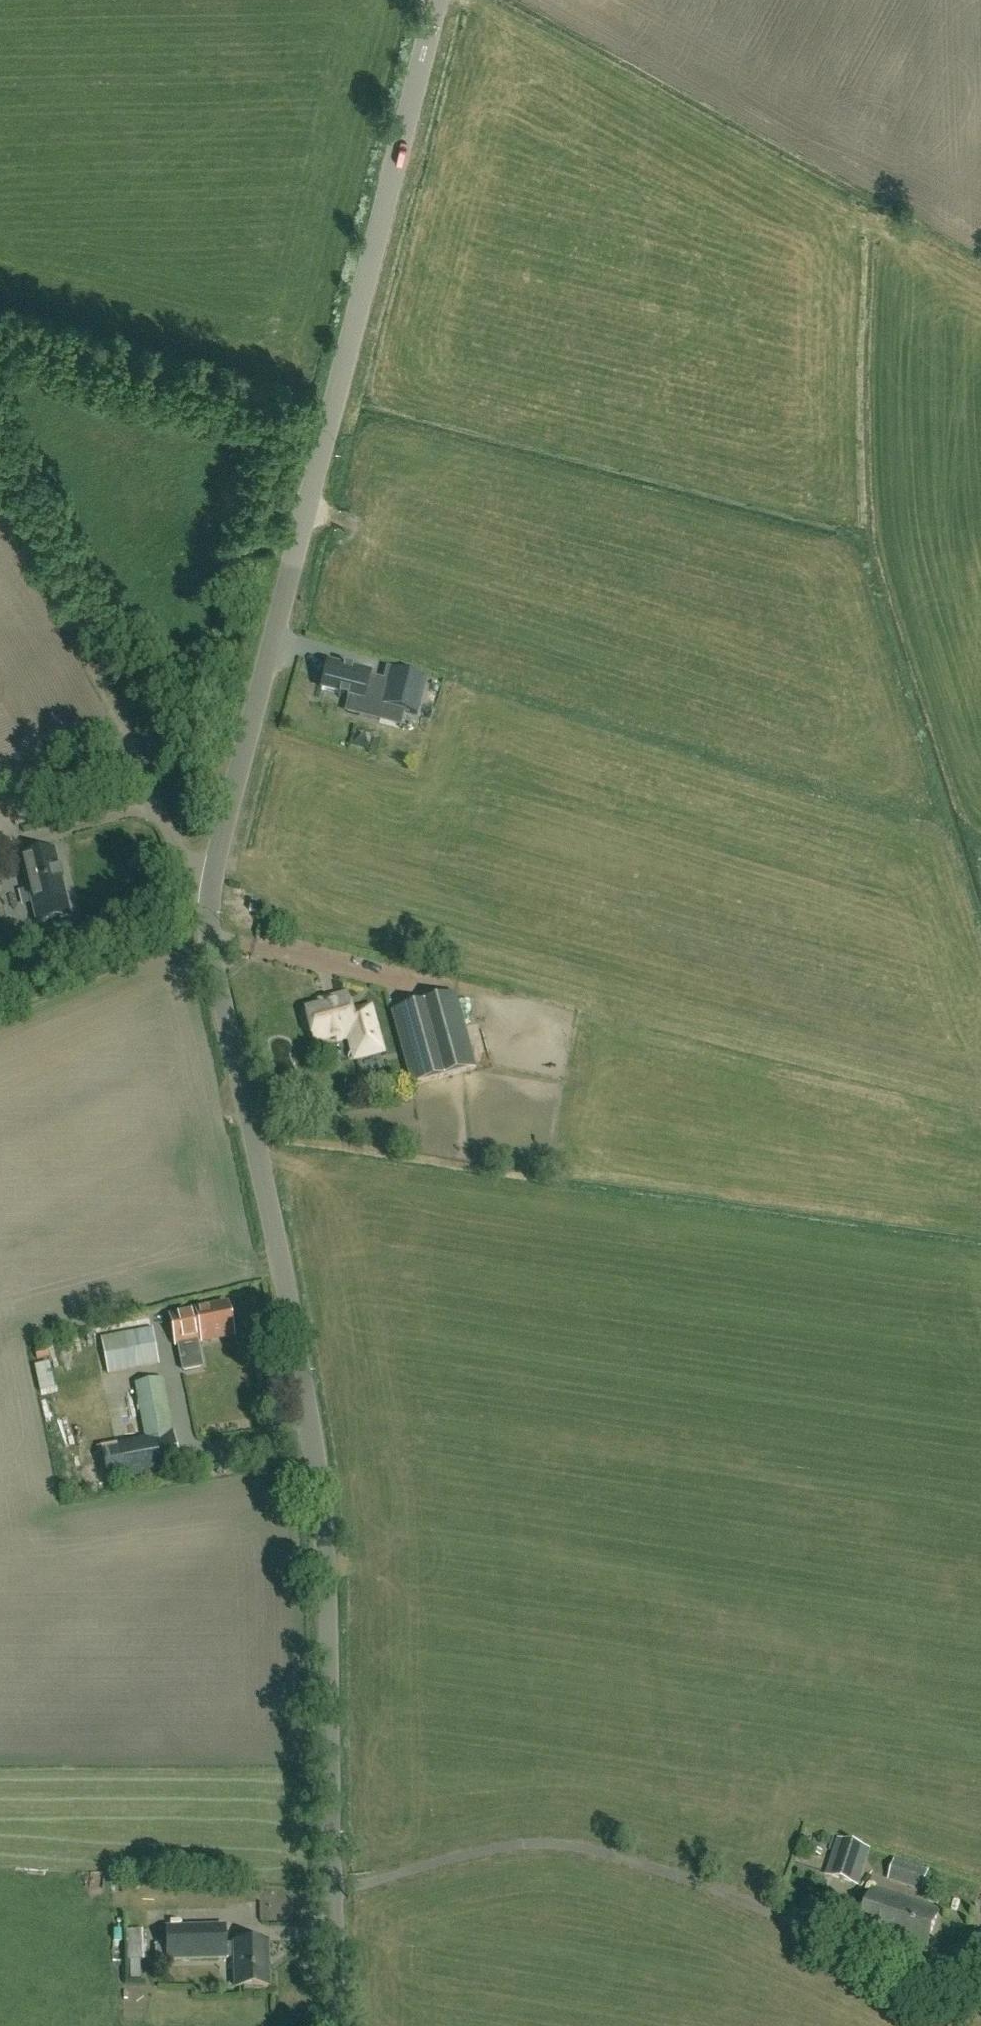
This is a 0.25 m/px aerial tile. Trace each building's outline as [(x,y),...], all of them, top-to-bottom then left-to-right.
[(368,681),(370,676),(353,672),(345,669),(328,665),(322,689),(339,694),(339,695),(348,698),(349,697),(350,697),(347,711),(360,715),(360,714),(380,720),(384,706),(389,687),(387,686),(368,681)] [(384,706),(405,711),(417,714),(426,679),(392,670),(387,686),(389,687),(384,706)] [(32,905),(37,924),(70,916),(65,895),(64,895),(57,870),(59,870),(54,850),(21,858),(32,905)] [(261,913),(263,904),(253,901),(251,911),(261,913)] [(412,1085),(473,1068),(476,1068),(455,995),(392,1012),(412,1085)] [(350,1013),(345,996),(330,1000),(331,1004),(306,1011),(307,1013),(304,1017),(307,1025),(311,1027),(315,1042),(336,1036),(337,1041),(350,1038),(355,1058),(381,1051),(370,1008),(350,1013)] [(203,1341),(234,1335),(227,1304),(171,1317),(178,1346),(203,1340),(203,1341)] [(102,1340),(110,1376),(160,1365),(150,1317),(78,1332),(81,1345),(102,1340)] [(147,1435),(171,1430),(161,1379),(137,1383),(147,1435)] [(828,1875),(855,1883),(866,1849),(839,1841),(828,1875)] [(921,1889),(927,1871),(897,1861),(891,1879),(921,1889)] [(925,1949),(938,1910),(872,1889),(859,1928),(925,1949)] [(236,1957),(236,1987),(268,1986),(267,1943),(235,1944),(235,1945),(224,1945),(224,1927),(168,1928),(168,1960),(224,1959),(224,1957),(236,1957)] [(140,1961),(143,1961),(142,1931),(127,1932),(127,1961),(130,1961),(130,1980),(141,1979),(140,1961)]
